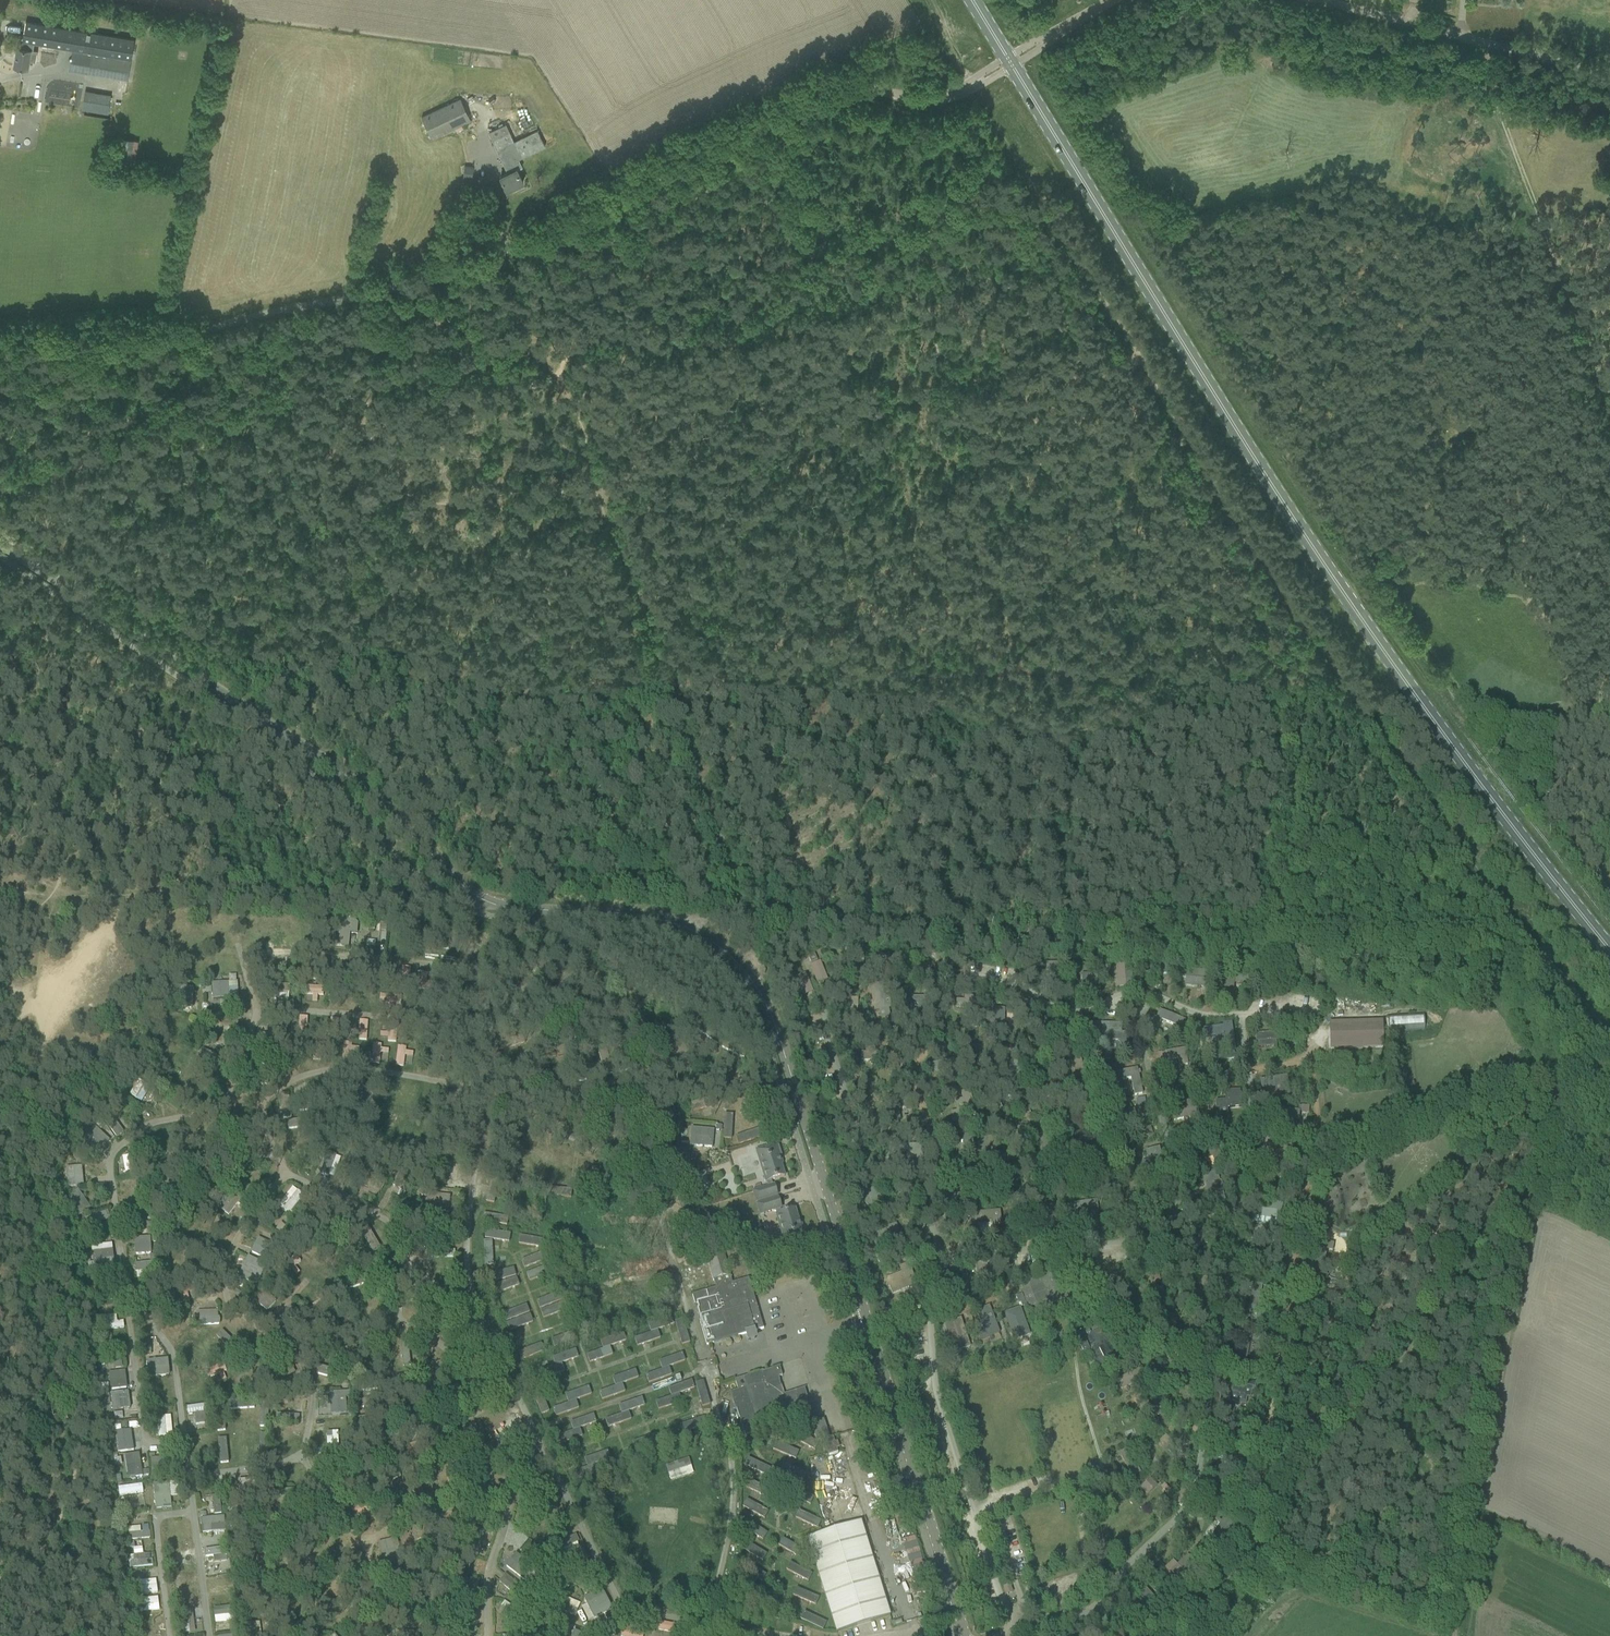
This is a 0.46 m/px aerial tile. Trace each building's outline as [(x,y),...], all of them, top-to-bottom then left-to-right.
[(135,40),(26,22),(23,41),(25,42),(24,48),(17,47),(14,66),(28,68),(29,61),(35,62),(37,50),(31,49),(32,42),(84,51),(80,73),(128,81),(131,62),(114,59),(114,57),(132,60),(135,40)] [(58,63),(67,64),(70,49),(61,47),(58,63)] [(111,95),(85,91),(82,111),(108,115),(111,95)] [(460,99),(422,117),(433,139),(470,121),(460,99)] [(545,146),(537,130),(514,141),(505,123),(488,131),(507,171),(500,175),(507,190),(523,182),(517,169),(522,166),(518,159),(545,146)] [(118,137),(116,159),(135,160),(137,139),(118,137)] [(464,166),(463,177),(471,178),(473,167),(464,166)] [(186,910),(169,910),(168,920),(180,920),(179,929),(186,929),(186,910)] [(358,947),(359,918),(332,917),(332,947),(358,947)] [(274,960),(274,976),(290,976),(291,960),(274,960)] [(818,985),(828,980),(820,960),(809,965),(818,985)] [(1128,965),(1116,965),(1116,987),(1129,987),(1128,965)] [(401,985),(410,986),(411,967),(402,967),(401,985)] [(428,988),(428,973),(419,973),(419,988),(428,988)] [(211,982),(212,999),(237,998),(237,981),(211,982)] [(323,994),(322,984),(305,986),(306,996),(323,994)] [(992,1031),(1004,1031),(1004,1008),(992,1008),(992,1031)] [(1161,1020),(1171,1023),(1174,1014),(1159,1010),(1157,1017),(1153,1015),(1149,1029),(1157,1031),(1161,1020)] [(306,1031),(309,1017),(299,1015),(297,1030),(306,1031)] [(330,1017),(329,1034),(338,1035),(340,1018),(330,1017)] [(1389,1029),(1424,1028),(1424,1017),(1389,1019),(1389,1029)] [(354,1030),(354,1039),(368,1039),(368,1020),(358,1020),(358,1030),(354,1030)] [(1383,1048),(1382,1020),(1328,1022),(1329,1049),(1383,1048)] [(1119,1039),(1119,1023),(1100,1023),(1100,1038),(1119,1039)] [(1225,1025),(1209,1028),(1211,1038),(1227,1035),(1225,1025)] [(1257,1033),(1257,1046),(1273,1046),(1272,1033),(1257,1033)] [(380,1053),(388,1054),(389,1048),(381,1048),(382,1044),(372,1043),(371,1063),(379,1063),(380,1053)] [(404,1067),(405,1061),(412,1062),(413,1052),(406,1051),(407,1047),(397,1046),(394,1065),(404,1067)] [(342,1049),(343,1060),(357,1059),(357,1048),(342,1049)] [(1177,1049),(1163,1052),(1167,1067),(1180,1063),(1177,1049)] [(954,1060),(942,1060),(941,1073),(953,1073),(954,1060)] [(1139,1069),(1112,1071),(1113,1089),(1140,1088),(1139,1069)] [(137,1079),(129,1096),(143,1102),(151,1086),(137,1079)] [(1238,1111),(1239,1090),(1225,1090),(1224,1110),(1238,1111)] [(113,1121),(122,1133),(127,1129),(119,1117),(113,1121)] [(76,1145),(91,1159),(109,1141),(94,1127),(76,1145)] [(689,1146),(712,1147),(713,1128),(690,1128),(689,1146)] [(738,1145),(760,1137),(757,1128),(735,1136),(738,1145)] [(774,1186),(773,1186),(771,1181),(784,1177),(779,1159),(780,1159),(780,1156),(781,1156),(778,1146),(776,1147),(776,1145),(755,1151),(765,1184),(767,1183),(768,1187),(753,1192),(756,1202),(777,1195),(774,1186)] [(133,1171),(131,1155),(121,1156),(124,1173),(133,1171)] [(66,1167),(67,1186),(83,1186),(82,1166),(66,1167)] [(290,1215),(304,1195),(291,1186),(277,1206),(290,1215)] [(80,1190),(67,1195),(76,1216),(89,1210),(80,1190)] [(733,1209),(755,1202),(751,1192),(730,1198),(733,1209)] [(450,1210),(450,1194),(427,1194),(427,1209),(450,1210)] [(786,1247),(806,1241),(805,1239),(807,1238),(804,1229),(802,1229),(801,1227),(800,1227),(795,1210),(781,1214),(780,1209),(781,1208),(778,1198),(757,1205),(760,1215),(775,1210),(777,1215),(776,1216),(786,1247)] [(104,1211),(86,1218),(89,1227),(107,1220),(104,1211)] [(482,1213),(481,1222),(504,1224),(505,1216),(482,1213)] [(367,1226),(360,1230),(369,1246),(376,1241),(367,1226)] [(485,1229),(483,1237),(508,1242),(510,1234),(485,1229)] [(518,1242),(534,1244),(535,1238),(519,1236),(518,1242)] [(152,1254),(151,1237),(133,1237),(134,1255),(152,1254)] [(482,1240),(483,1266),(492,1265),(491,1240),(482,1240)] [(92,1269),(113,1268),(112,1244),(91,1245),(92,1269)] [(753,1332),(764,1329),(749,1279),(732,1283),(722,1250),(705,1255),(715,1288),(692,1295),(707,1345),(746,1334),(747,1334),(749,1341),(755,1339),(753,1332)] [(290,1278),(300,1273),(295,1266),(300,1262),(294,1252),(280,1261),(290,1278)] [(524,1253),(519,1254),(527,1281),(545,1276),(538,1254),(525,1257),(524,1253)] [(247,1255),(237,1276),(255,1285),(265,1264),(247,1255)] [(152,1277),(151,1263),(134,1263),(134,1278),(152,1277)] [(496,1293),(519,1285),(512,1266),(489,1275),(496,1293)] [(1051,1273),(1018,1286),(1029,1315),(1062,1302),(1051,1273)] [(556,1293),(536,1300),(543,1319),(563,1312),(556,1293)] [(830,1299),(823,1301),(826,1312),(834,1310),(830,1299)] [(509,1333),(516,1331),(518,1337),(534,1331),(525,1305),(502,1313),(509,1333)] [(996,1306),(973,1315),(981,1335),(1003,1326),(996,1306)] [(199,1310),(200,1324),(219,1324),(218,1309),(199,1310)] [(1021,1312),(1007,1317),(1017,1346),(1045,1337),(1041,1325),(1027,1330),(1021,1312)] [(124,1328),(123,1314),(101,1316),(101,1329),(124,1328)] [(681,1344),(689,1342),(682,1319),(674,1321),(681,1344)] [(637,1347),(661,1338),(655,1322),(632,1331),(637,1347)] [(946,1327),(952,1351),(970,1346),(965,1322),(946,1327)] [(586,1354),(589,1363),(612,1355),(609,1346),(586,1354)] [(549,1376),(564,1372),(562,1362),(571,1360),(570,1355),(564,1356),(563,1352),(545,1356),(549,1376)] [(669,1367),(685,1361),(682,1353),(658,1361),(661,1370),(645,1375),(648,1384),(672,1376),(669,1367)] [(146,1359),(147,1376),(168,1375),(168,1359),(146,1359)] [(763,1371),(742,1378),(735,1380),(738,1391),(730,1393),(745,1436),(813,1414),(805,1389),(784,1395),(779,1377),(782,1376),(779,1367),(773,1369),(774,1370),(764,1374),(763,1371)] [(635,1370),(611,1377),(614,1386),(598,1391),(601,1399),(625,1392),(622,1383),(638,1379),(635,1370)] [(102,1391),(126,1390),(125,1371),(108,1372),(108,1383),(102,1383),(102,1391)] [(691,1381),(668,1388),(670,1397),(655,1402),(657,1408),(681,1401),(678,1393),(694,1389),(691,1381)] [(702,1408),(710,1406),(703,1381),(694,1383),(702,1408)] [(730,1391),(736,1389),(734,1382),(728,1384),(730,1391)] [(1228,1385),(1228,1405),(1250,1406),(1250,1386),(1228,1385)] [(555,1417),(579,1409),(576,1400),(591,1395),(588,1386),(564,1394),(567,1403),(552,1408),(555,1417)] [(128,1392),(102,1393),(103,1405),(111,1405),(111,1409),(128,1408),(128,1392)] [(631,1419),(628,1411),(644,1406),(641,1397),(618,1405),(620,1414),(604,1419),(607,1428),(631,1419)] [(230,1402),(230,1409),(252,1408),(252,1401),(230,1402)] [(204,1425),(203,1405),(186,1406),(187,1426),(204,1425)] [(274,1407),(261,1406),(260,1421),(273,1422),(274,1407)] [(583,1437),(580,1428),(596,1422),(593,1414),(569,1422),(572,1431),(556,1437),(559,1445),(583,1437)] [(157,1435),(172,1435),(171,1415),(156,1416),(157,1435)] [(682,1434),(668,1439),(670,1446),(692,1438),(690,1432),(701,1428),(698,1418),(679,1425),(682,1434)] [(829,1438),(825,1423),(822,1424),(820,1418),(810,1421),(817,1442),(829,1438)] [(131,1423),(115,1423),(116,1452),(132,1451),(131,1423)] [(216,1438),(217,1464),(227,1463),(226,1438),(216,1438)] [(773,1453),(794,1462),(798,1451),(778,1442),(773,1453)] [(125,1453),(126,1476),(141,1476),(140,1453),(125,1453)] [(593,1455),(584,1458),(590,1475),(599,1472),(593,1455)] [(688,1457),(665,1465),(670,1481),(694,1473),(688,1457)] [(760,1476),(765,1467),(748,1458),(743,1467),(760,1476)] [(779,1471),(802,1481),(805,1473),(783,1463),(779,1471)] [(744,1486),(763,1495),(766,1487),(747,1479),(744,1486)] [(117,1486),(117,1495),(143,1494),(142,1484),(117,1486)] [(153,1485),(154,1508),(170,1507),(169,1484),(153,1485)] [(796,1489),(793,1497),(810,1504),(813,1496),(796,1489)] [(742,1506),(762,1518),(767,1510),(747,1498),(742,1506)] [(213,1513),(220,1513),(221,1502),(213,1501),(213,1513)] [(615,1514),(629,1513),(629,1502),(614,1502),(615,1514)] [(817,1528),(821,1521),(796,1509),(793,1516),(817,1528)] [(223,1516),(201,1517),(202,1532),(224,1531),(223,1516)] [(763,1539),(767,1531),(745,1520),(741,1528),(763,1539)] [(861,1522),(807,1538),(836,1632),(890,1615),(861,1522)] [(150,1538),(149,1525),(129,1526),(130,1539),(150,1538)] [(787,1550),(791,1543),(782,1538),(778,1545),(787,1550)] [(395,1557),(394,1541),(378,1541),(379,1558),(395,1557)] [(743,1542),(739,1552),(762,1562),(766,1552),(743,1542)] [(152,1553),(142,1553),(142,1543),(133,1544),(134,1555),(128,1556),(129,1567),(152,1566),(152,1553)] [(565,1556),(579,1550),(576,1543),(562,1549),(565,1556)] [(213,1562),(222,1563),(223,1548),(205,1547),(205,1556),(213,1556),(213,1562)] [(501,1587),(516,1590),(524,1557),(508,1554),(501,1587)] [(738,1560),(734,1569),(762,1582),(766,1573),(738,1560)] [(173,1572),(181,1571),(180,1563),(172,1564),(173,1572)] [(174,1571),(174,1578),(194,1577),(193,1570),(174,1571)] [(135,1595),(157,1594),(156,1579),(134,1580),(135,1595)] [(177,1583),(177,1601),(185,1601),(185,1605),(191,1605),(191,1582),(177,1583)] [(815,1604),(818,1597),(795,1588),(792,1595),(815,1604)] [(139,1599),(141,1612),(159,1609),(157,1596),(139,1599)] [(558,1609),(575,1616),(580,1603),(563,1596),(558,1609)] [(889,1609),(898,1606),(895,1596),(885,1599),(889,1609)] [(213,1607),(214,1624),(231,1624),(231,1614),(225,1615),(224,1607),(213,1607)] [(182,1632),(194,1632),(193,1608),(181,1609),(182,1632)] [(803,1612),(800,1620),(822,1630),(826,1622),(803,1612)] [(658,1622),(657,1632),(676,1633),(676,1624),(658,1622)]
